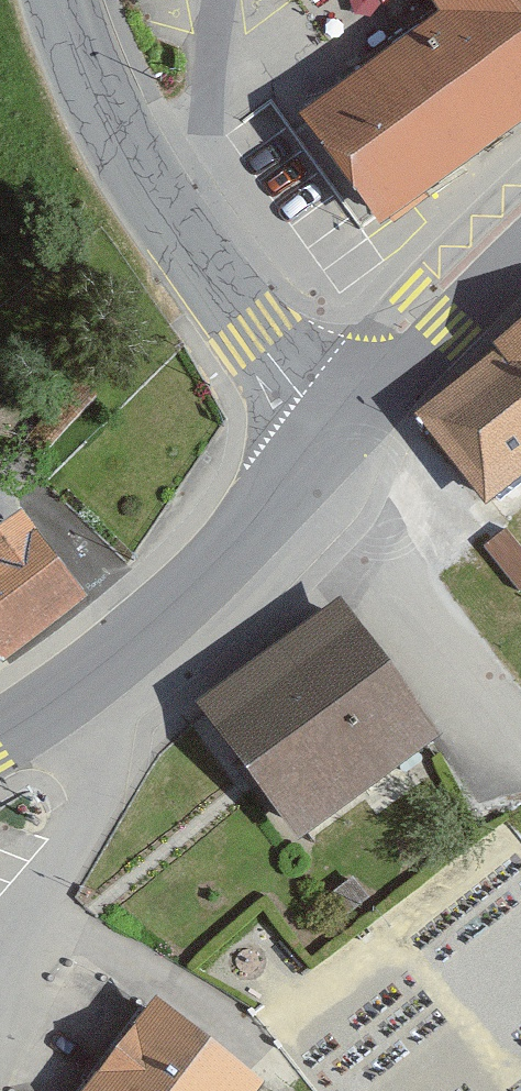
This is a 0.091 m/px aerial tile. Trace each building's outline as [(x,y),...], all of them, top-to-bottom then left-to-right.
[(449,23),(314,118),(390,227),(520,136),(520,0),(433,0),(449,23)] [(427,422),(500,512),(520,495),(520,347),(427,422)] [(87,595),(30,514),(0,538),(0,660),(87,595)] [(351,603),(209,708),(310,844),(453,739),(351,603)] [(167,1001),(100,1090),(275,1090),(281,1084),(167,1001)]
